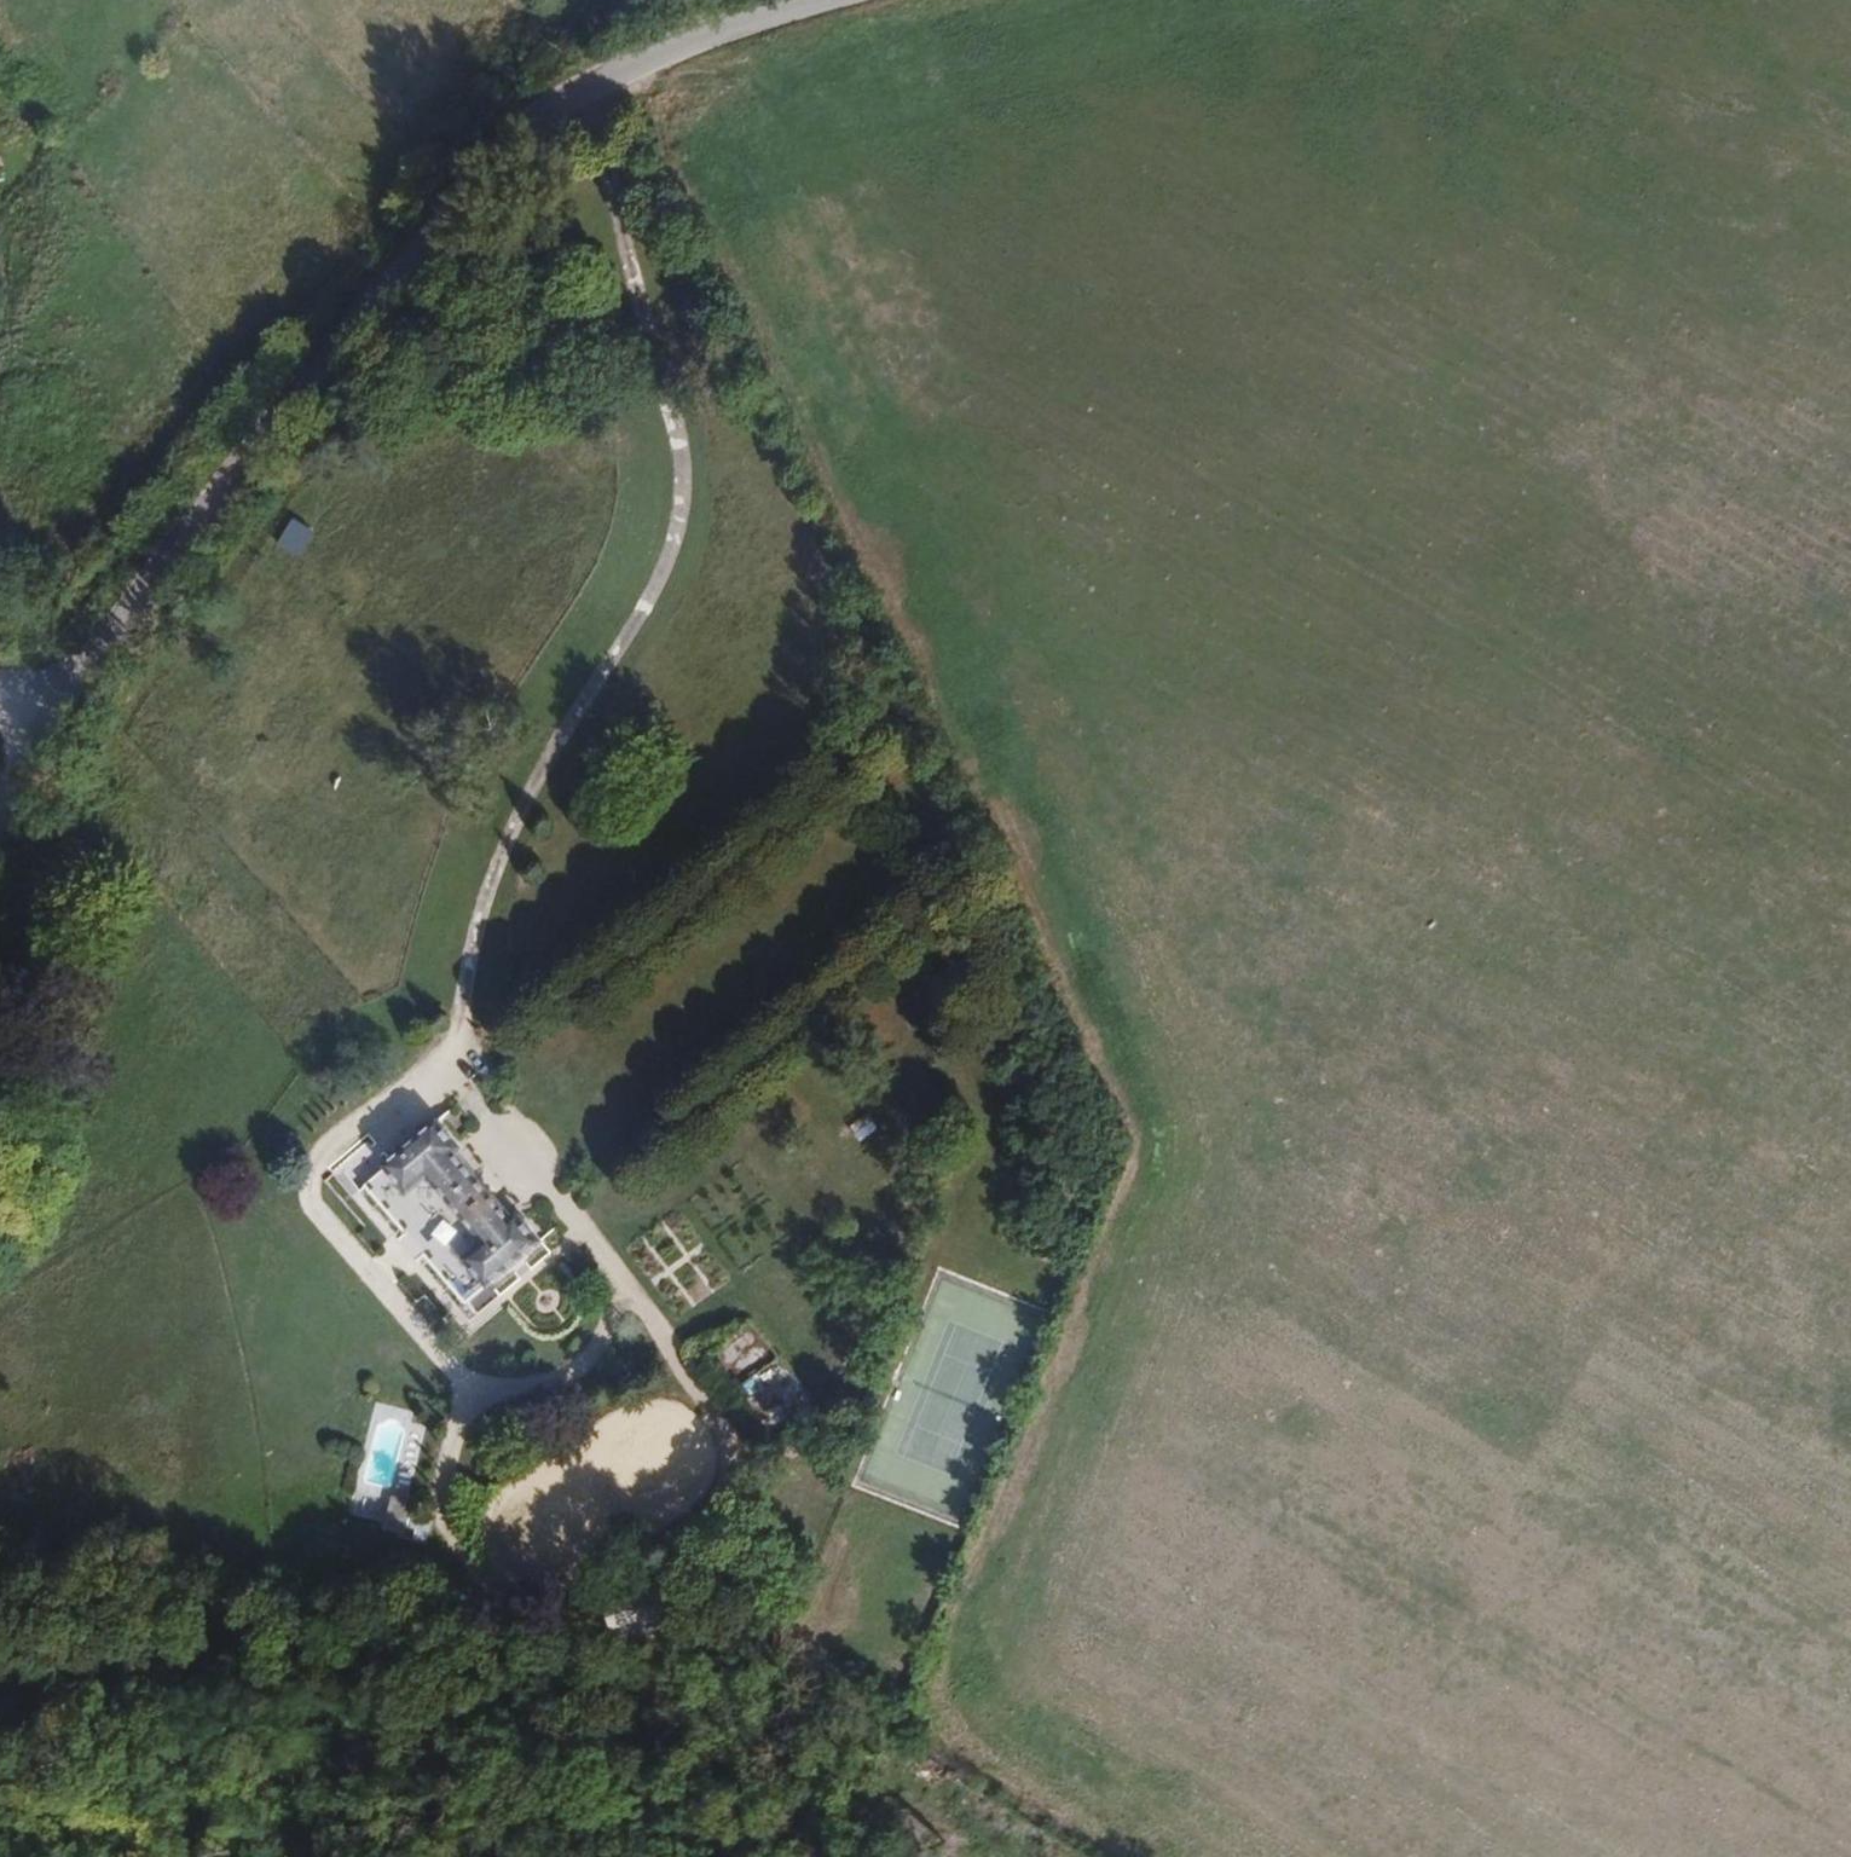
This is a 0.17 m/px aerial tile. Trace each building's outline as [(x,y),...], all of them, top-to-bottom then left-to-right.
[(490,1288),(543,1242),(519,1212),(513,1217),(463,1157),(464,1148),(441,1120),(388,1166),(412,1195),(432,1180),(484,1243),(466,1259),(490,1288)] [(769,1431),(809,1402),(778,1357),(737,1385),(769,1431)] [(427,1536),(428,1526),(409,1524),(411,1499),(388,1498),(386,1533),(427,1536)] [(410,1511),(406,1538),(425,1541),(430,1514),(410,1511)]
